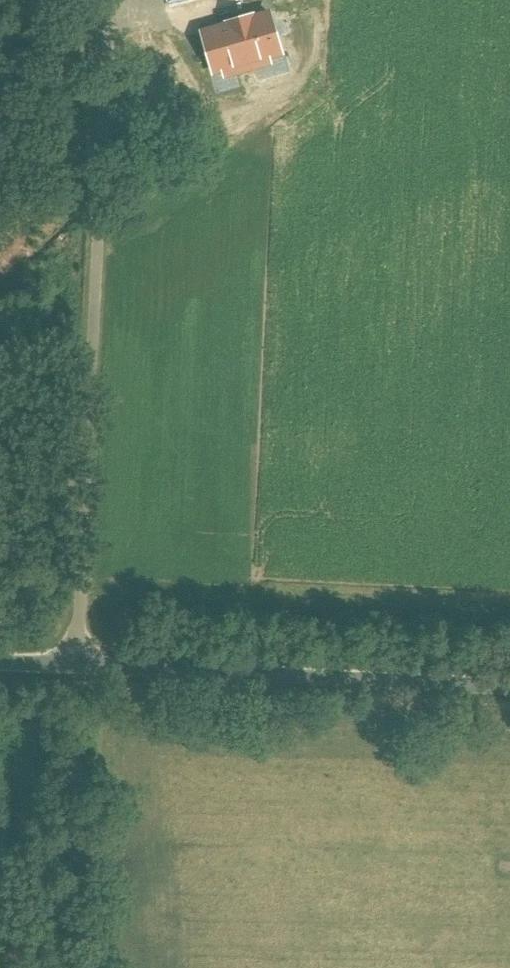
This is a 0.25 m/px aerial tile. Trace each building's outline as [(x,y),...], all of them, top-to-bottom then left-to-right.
[(197,12),(193,0),(170,0),(175,19),(197,12)] [(197,12),(238,0),(193,0),(197,12)]
